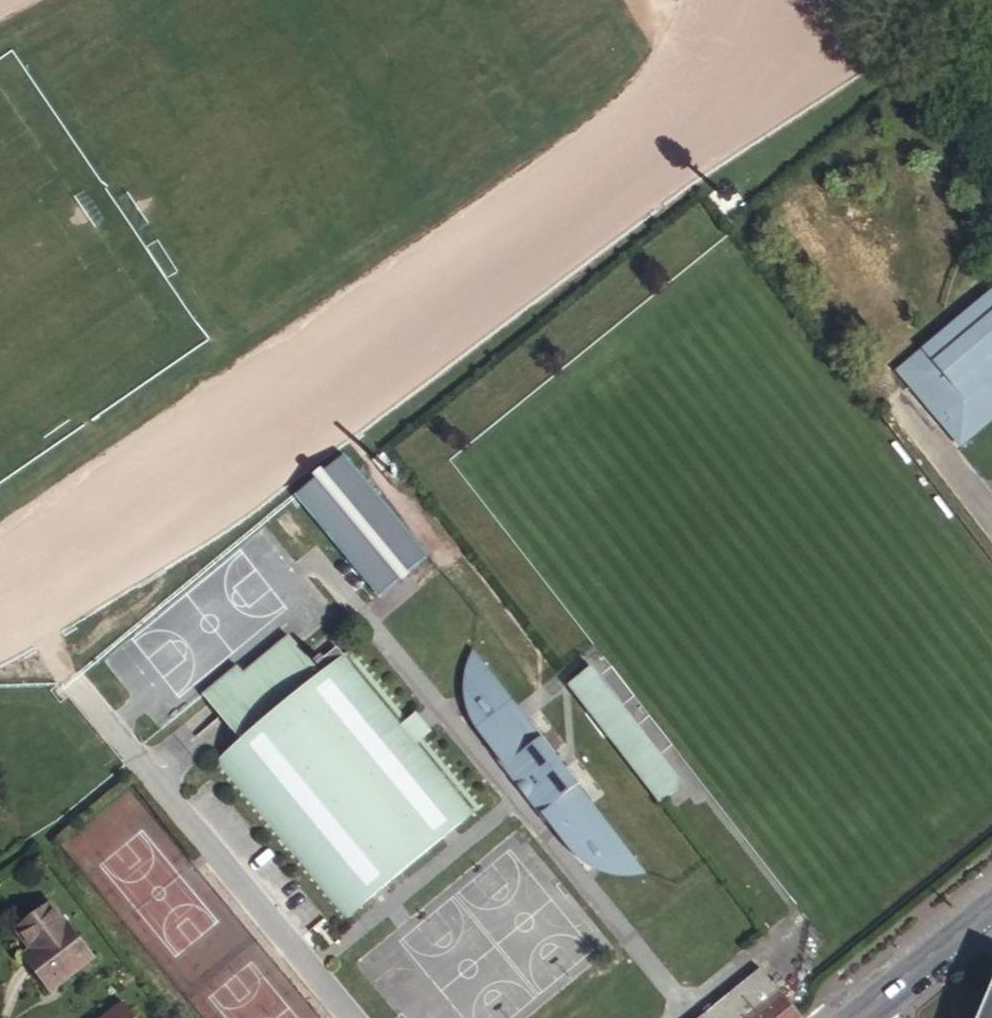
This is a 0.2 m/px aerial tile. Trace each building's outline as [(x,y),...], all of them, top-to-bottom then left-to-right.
[(898,371),(955,439),(991,408),(991,291),(898,371)] [(955,439),(960,445),(991,418),(991,408),(955,439)] [(356,474),(340,455),(321,472),(312,479),(292,496),(377,596),(397,580),(406,572),(425,556),(356,474)] [(309,476),(312,479),(321,472),(318,468),(309,476)] [(409,575),(406,572),(397,580),(400,583),(409,575)] [(416,746),(401,727),(339,650),(326,660),(323,656),(313,665),(287,634),(242,669),(238,664),(204,692),(222,716),(239,704),(259,728),(242,741),(219,761),(347,918),(473,816),(416,746)] [(481,740),(483,743),(518,790),(519,791),(522,792),(523,792),(524,791),(530,799),(529,800),(528,802),(529,803),(529,804),(567,854),(570,857),(579,864),(583,867),(587,870),(592,872),(597,875),(602,876),(610,878),(615,878),(624,878),(640,875),(640,874),(485,670),(482,673),(479,677),(477,680),(474,685),(472,693),(471,699),(470,704),(470,707),(471,709),(473,721),(476,729),(481,740)] [(678,791),(587,672),(567,687),(658,807),(678,791)] [(239,704),(222,716),(242,741),(259,728),(239,704)] [(417,714),(401,727),(416,746),(432,733),(417,714)] [(51,992),(92,959),(50,906),(19,929),(33,948),(23,957),(51,992)] [(756,968),(694,1017),(797,1017),(756,968)] [(982,1017),(991,1017),(991,993),(982,1017)] [(124,1006),(108,1017),(134,1017),(124,1006)]
